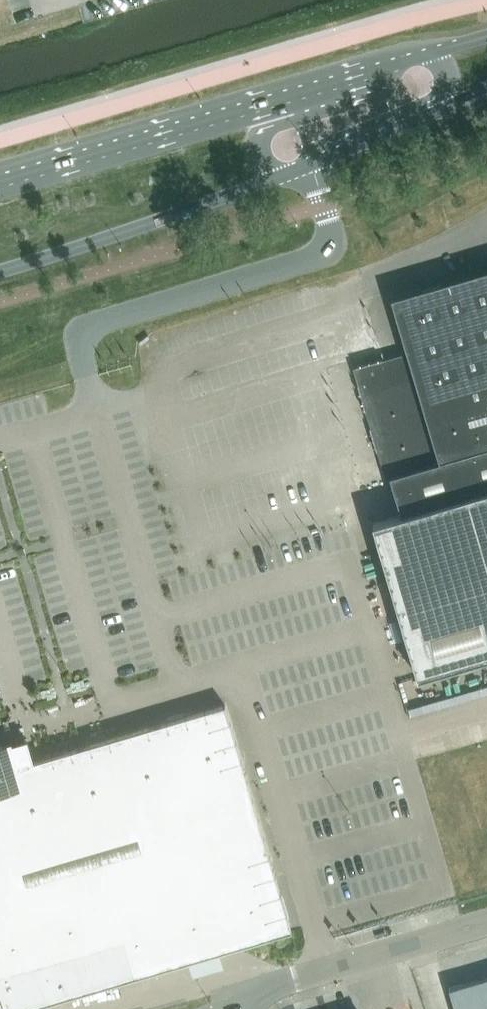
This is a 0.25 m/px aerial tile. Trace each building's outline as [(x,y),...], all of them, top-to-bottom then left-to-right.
[(391,297),(407,352),(353,367),(362,393),(361,393),(376,450),(368,459),(372,471),(384,474),(385,477),(389,475),(397,502),(486,476),(486,269),(391,297)] [(417,676),(486,656),(486,476),(397,502),(401,514),(372,523),(417,676)] [(232,947),(291,930),(225,704),(18,765),(11,741),(0,744),(0,1008),(21,1008),(232,947)] [(454,1008),(486,1008),(486,976),(448,987),(454,1008)]
